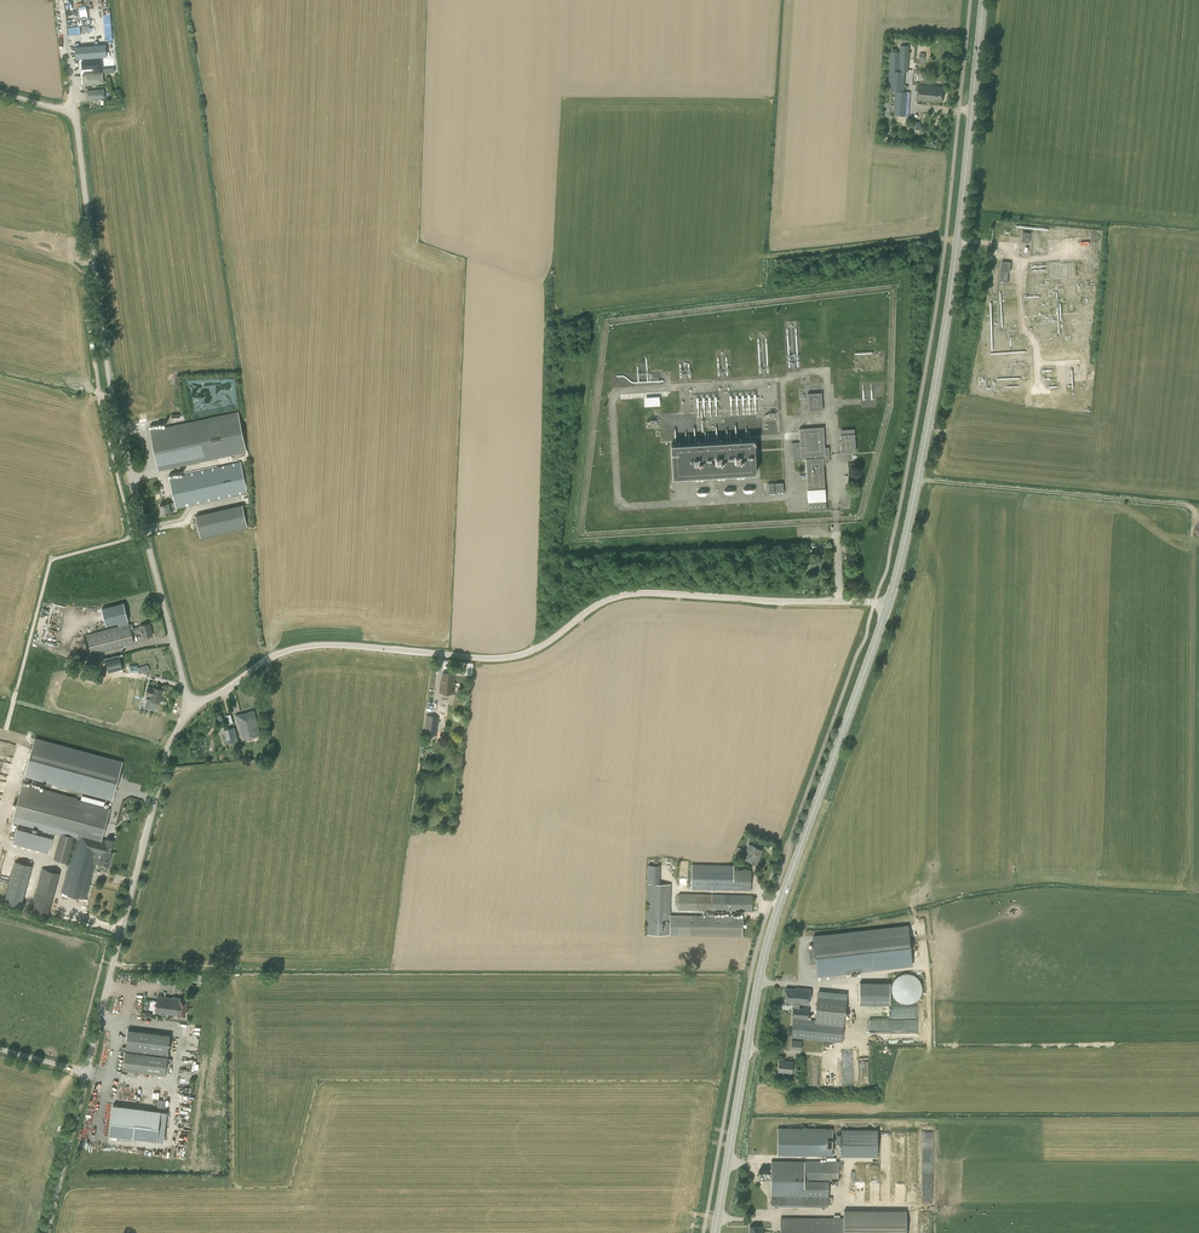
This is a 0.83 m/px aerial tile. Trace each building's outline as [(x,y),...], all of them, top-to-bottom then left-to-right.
[(106,44),(75,47),(77,59),(107,57),(106,44)] [(909,46),(900,45),(900,52),(890,51),(888,91),(895,91),(893,115),(906,116),(907,92),(904,92),(905,71),(908,71),(909,46)] [(99,73),(99,71),(102,71),(101,60),(81,61),(82,69),(93,68),(93,72),(94,74),(99,73)] [(84,76),(85,86),(104,84),(103,74),(84,76)] [(917,100),(936,101),(936,99),(942,100),(943,89),(937,88),(937,87),(918,86),(917,100)] [(105,97),(104,90),(89,92),(89,98),(105,97)] [(1029,242),(1030,233),(1022,232),(1021,242),(1029,242)] [(1001,261),(999,283),(1007,283),(1008,272),(1010,272),(1011,262),(1001,261)] [(794,364),(794,369),(800,369),(799,353),(787,354),(788,364),(794,364)] [(1013,387),(1015,378),(1004,375),(1002,380),(1005,381),(1004,384),(1013,387)] [(821,393),(808,393),(809,411),(822,410),(821,393)] [(644,396),(644,405),(660,405),(660,396),(644,396)] [(245,453),(236,413),(150,433),(159,473),(245,453)] [(807,489),(824,488),(823,461),(829,461),(829,447),(824,447),(823,427),(799,428),(800,442),(792,443),(793,460),(806,459),(807,489)] [(841,452),(855,451),(854,433),(840,434),(841,441),(840,441),(839,442),(839,444),(840,445),(841,445),(841,452)] [(673,477),(756,472),(754,439),(671,444),(673,477)] [(160,505),(162,514),(170,512),(169,508),(175,506),(176,508),(226,497),(229,496),(247,492),(240,462),(169,478),(174,502),(160,505)] [(825,500),(808,502),(809,511),(826,510),(825,500)] [(243,506),(195,517),(200,538),(248,527),(243,506)] [(143,637),(153,635),(150,623),(140,625),(140,626),(134,628),(132,623),(129,624),(123,603),(102,608),(107,625),(125,620),(126,624),(87,635),(92,653),(134,642),(132,634),(142,631),(143,637)] [(106,661),(109,673),(123,669),(120,657),(106,661)] [(439,692),(453,694),(454,683),(453,683),(454,674),(442,673),(441,682),(443,682),(443,685),(440,685),(439,692)] [(150,700),(159,702),(162,690),(148,686),(146,694),(151,696),(150,700)] [(239,729),(242,739),(259,735),(253,711),(236,716),(240,729),(239,729)] [(438,730),(440,712),(429,712),(427,729),(438,730)] [(224,729),(227,743),(237,741),(234,727),(224,729)] [(109,797),(118,760),(33,740),(24,776),(109,797)] [(9,775),(11,762),(0,759),(0,773),(9,775)] [(14,815),(102,838),(110,808),(22,785),(14,815)] [(48,853),(52,838),(16,828),(12,843),(48,853)] [(112,852),(111,852),(114,840),(106,838),(106,840),(80,833),(78,837),(61,833),(61,834),(59,833),(58,836),(60,836),(59,839),(58,838),(56,846),(57,846),(54,859),(68,863),(74,839),(76,840),(61,892),(85,899),(95,863),(99,864),(99,865),(108,868),(112,852)] [(748,860),(756,864),(762,849),(754,846),(748,844),(743,858),(748,860)] [(21,906),(32,866),(15,861),(4,902),(21,906)] [(692,864),(691,889),(722,890),(733,890),(750,890),(751,870),(734,869),(734,865),(692,864)] [(49,914),(60,873),(43,868),(32,909),(49,914)] [(670,915),(670,884),(647,883),(646,934),(669,935),(670,915)] [(731,895),(725,895),(696,894),(678,894),(678,909),(695,910),(708,910),(708,916),(691,915),(678,915),(670,915),(669,935),(678,935),(691,935),(742,936),(742,923),(742,917),(714,916),(714,910),(725,910),(730,910),(751,911),(752,896),(731,895)] [(912,964),(908,926),(813,936),(815,948),(809,949),(810,964),(816,963),(818,975),(912,964)] [(922,990),(922,989),(922,987),(922,986),(921,984),(921,982),(920,981),(919,980),(918,978),(917,977),(916,976),(914,975),(913,975),(911,974),(910,974),(908,973),(907,973),(905,973),(903,974),(902,974),(900,975),(899,975),(898,976),(896,977),(895,978),(894,980),(893,981),(893,982),(892,984),(892,986),(891,987),(891,989),(891,990),(892,992),(892,993),(893,995),(893,996),(894,998),(895,999),(896,1000),(898,1001),(899,1002),(900,1003),(902,1003),(903,1004),(905,1004),(907,1004),(908,1004),(910,1004),(911,1003),(913,1003),(914,1002),(916,1001),(917,1000),(918,999),(919,998),(920,996),(921,995),(921,993),(922,992),(922,990)] [(860,981),(860,1004),(891,1004),(891,981),(860,981)] [(796,988),(796,989),(786,988),(785,1000),(784,1004),(785,1005),(789,1005),(790,1004),(793,1005),(792,1017),(808,1018),(809,1008),(799,1007),(799,1003),(804,1003),(804,1007),(809,1007),(810,989),(796,988)] [(178,1015),(185,1016),(187,999),(173,997),(173,998),(158,996),(156,1012),(178,1014),(178,1015)] [(791,1037),(841,1042),(846,1002),(817,999),(815,1020),(793,1018),(791,1037)] [(874,1031),(916,1030),(916,1018),(873,1019),(874,1031)] [(128,1029),(126,1048),(128,1048),(127,1051),(125,1051),(123,1070),(165,1075),(170,1035),(128,1029)] [(801,1049),(802,1041),(792,1040),(791,1048),(801,1049)] [(778,1071),(791,1073),(792,1061),(787,1061),(787,1063),(779,1062),(778,1071)] [(168,1107),(168,1103),(165,1103),(165,1099),(157,1099),(157,1107),(168,1107)] [(109,1135),(157,1141),(161,1111),(113,1105),(109,1135)] [(842,1155),(878,1155),(879,1128),(842,1127),(842,1155)] [(777,1155),(832,1155),(832,1129),(778,1128),(777,1155)] [(815,1181),(838,1181),(838,1162),(771,1161),(771,1174),(763,1174),(763,1180),(771,1180),(771,1205),(828,1206),(829,1196),(815,1196),(815,1181)] [(780,1217),(780,1232),(841,1232),(841,1217),(780,1217)]
